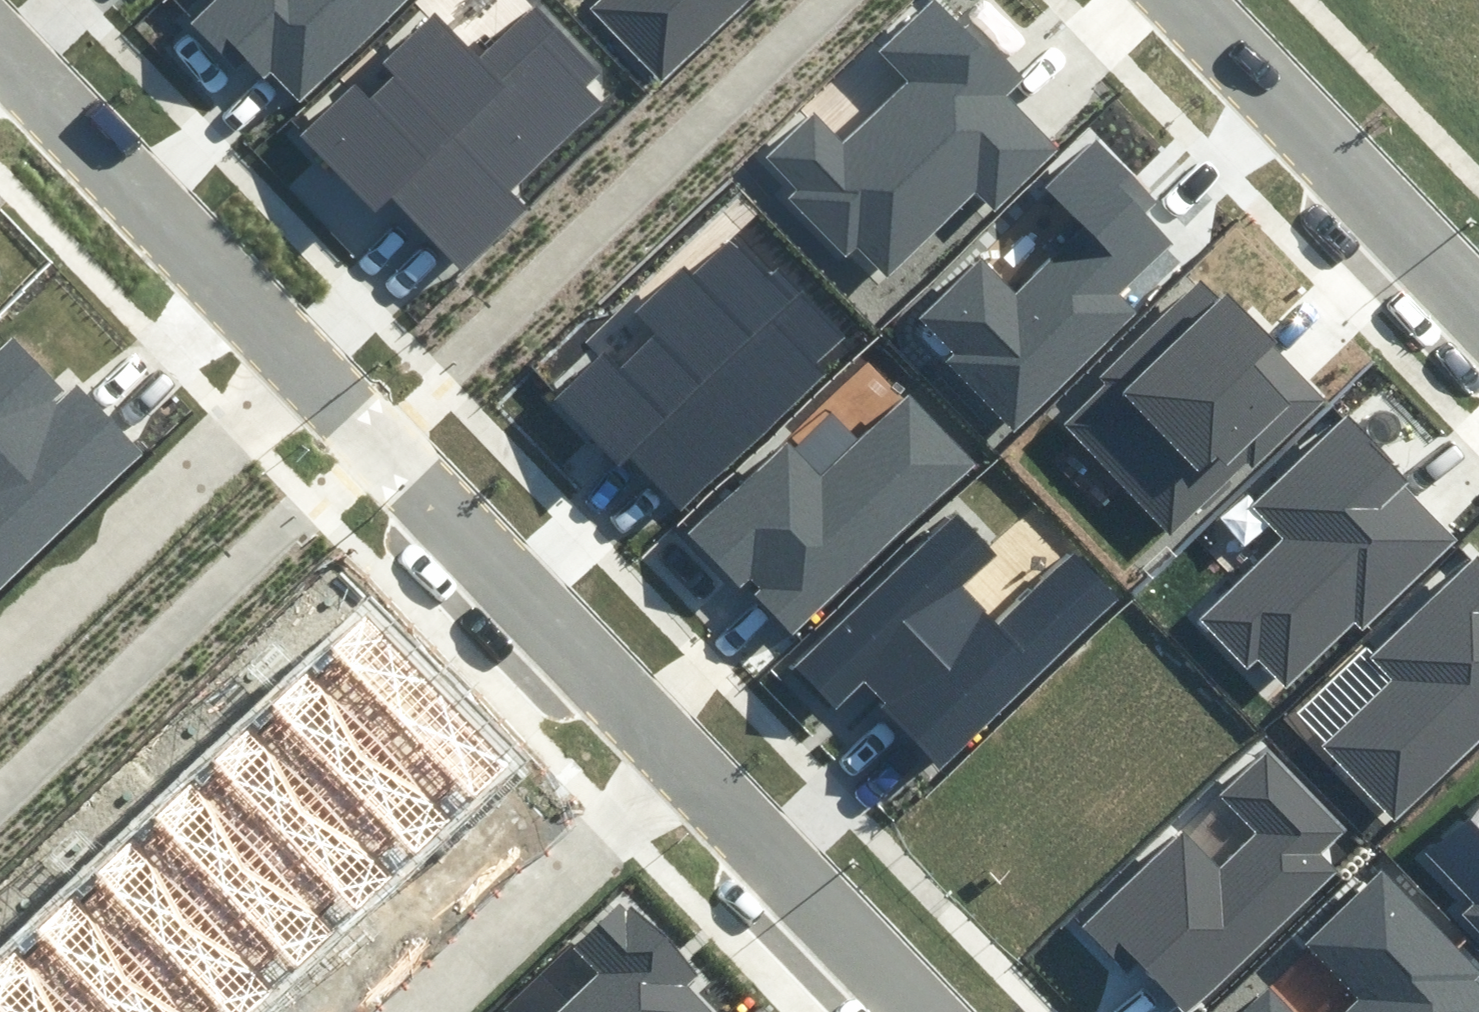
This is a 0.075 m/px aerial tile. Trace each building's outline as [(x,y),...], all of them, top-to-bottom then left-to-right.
[(301,94),(400,0),(213,0),(193,20),(225,54),(244,36),(301,94)] [(593,10),(656,75),(736,0),(604,0),(593,10)] [(764,158),(798,191),(791,199),(844,252),(853,243),(887,277),(974,191),(994,211),(1058,147),(1001,90),(1020,71),(948,0),(924,0),(875,50),(904,79),(844,139),(813,108),(764,158)] [(504,192),(600,97),(587,84),(597,75),(535,12),(477,68),(428,19),(386,61),(393,68),(368,92),(357,80),(298,138),(377,218),(392,204),(452,265),(515,204),(504,192)] [(976,258),(915,319),(944,348),(934,358),(1011,434),(1136,309),(1121,295),(1172,244),(1145,217),(1155,207),(1096,149),(1053,193),(1091,230),(1020,301),(976,258)] [(815,364),(848,334),(805,288),(797,295),(738,230),(644,316),(662,336),(627,367),(610,350),(560,395),(622,464),(635,452),(682,504),(824,374),(815,364)] [(1326,394),(1205,269),(1094,375),(1103,385),(1066,421),(1168,526),(1244,453),(1254,464),(1326,394)] [(16,339),(0,353),(0,581),(138,453),(72,382),(64,390),(16,339)] [(858,442),(827,410),(694,537),(792,639),(983,457),(916,387),(858,442)] [(1418,474),(1353,406),(1248,507),(1281,541),(1201,617),(1249,667),(1259,657),(1284,684),(1358,614),(1364,621),(1457,532),(1409,482),(1418,474)] [(997,550),(958,510),(795,669),(837,711),(862,687),(943,768),(1122,593),(1075,546),(994,625),(958,588),(997,550)] [(1379,658),(1396,676),(1317,752),(1390,828),(1478,743),(1478,562),(1379,658)] [(346,621),(288,677),(435,826),(492,769),(346,621)] [(288,677),(230,734),(377,882),(435,826),(288,677)] [(230,734),(172,791),(319,939),(377,882),(230,734)] [(1323,853),(1349,828),(1273,749),(1222,799),(1258,836),(1223,869),(1182,825),(1075,927),(1123,976),(1139,960),(1185,1007),(1334,864),(1323,853)] [(172,791),(115,848),(261,996),(319,939),(172,791)] [(1438,853),(1478,894),(1478,812),(1438,853)] [(57,904),(163,1011),(245,1011),(261,996),(115,848),(57,904)] [(1385,863),(1296,952),(1351,1006),(1345,1011),(1478,1011),(1478,957),(1385,863)] [(714,1007),(691,984),(700,976),(623,899),(571,950),(595,975),(557,1011),(708,1011),(714,1007)] [(0,960),(0,962),(49,1011),(163,1011),(57,904),(0,960)] [(1470,918),(1478,927),(1478,908),(1470,918)] [(0,962),(0,1011),(49,1011),(0,962)] [(1272,981),(1241,1011),(1303,1011),(1272,981)]
